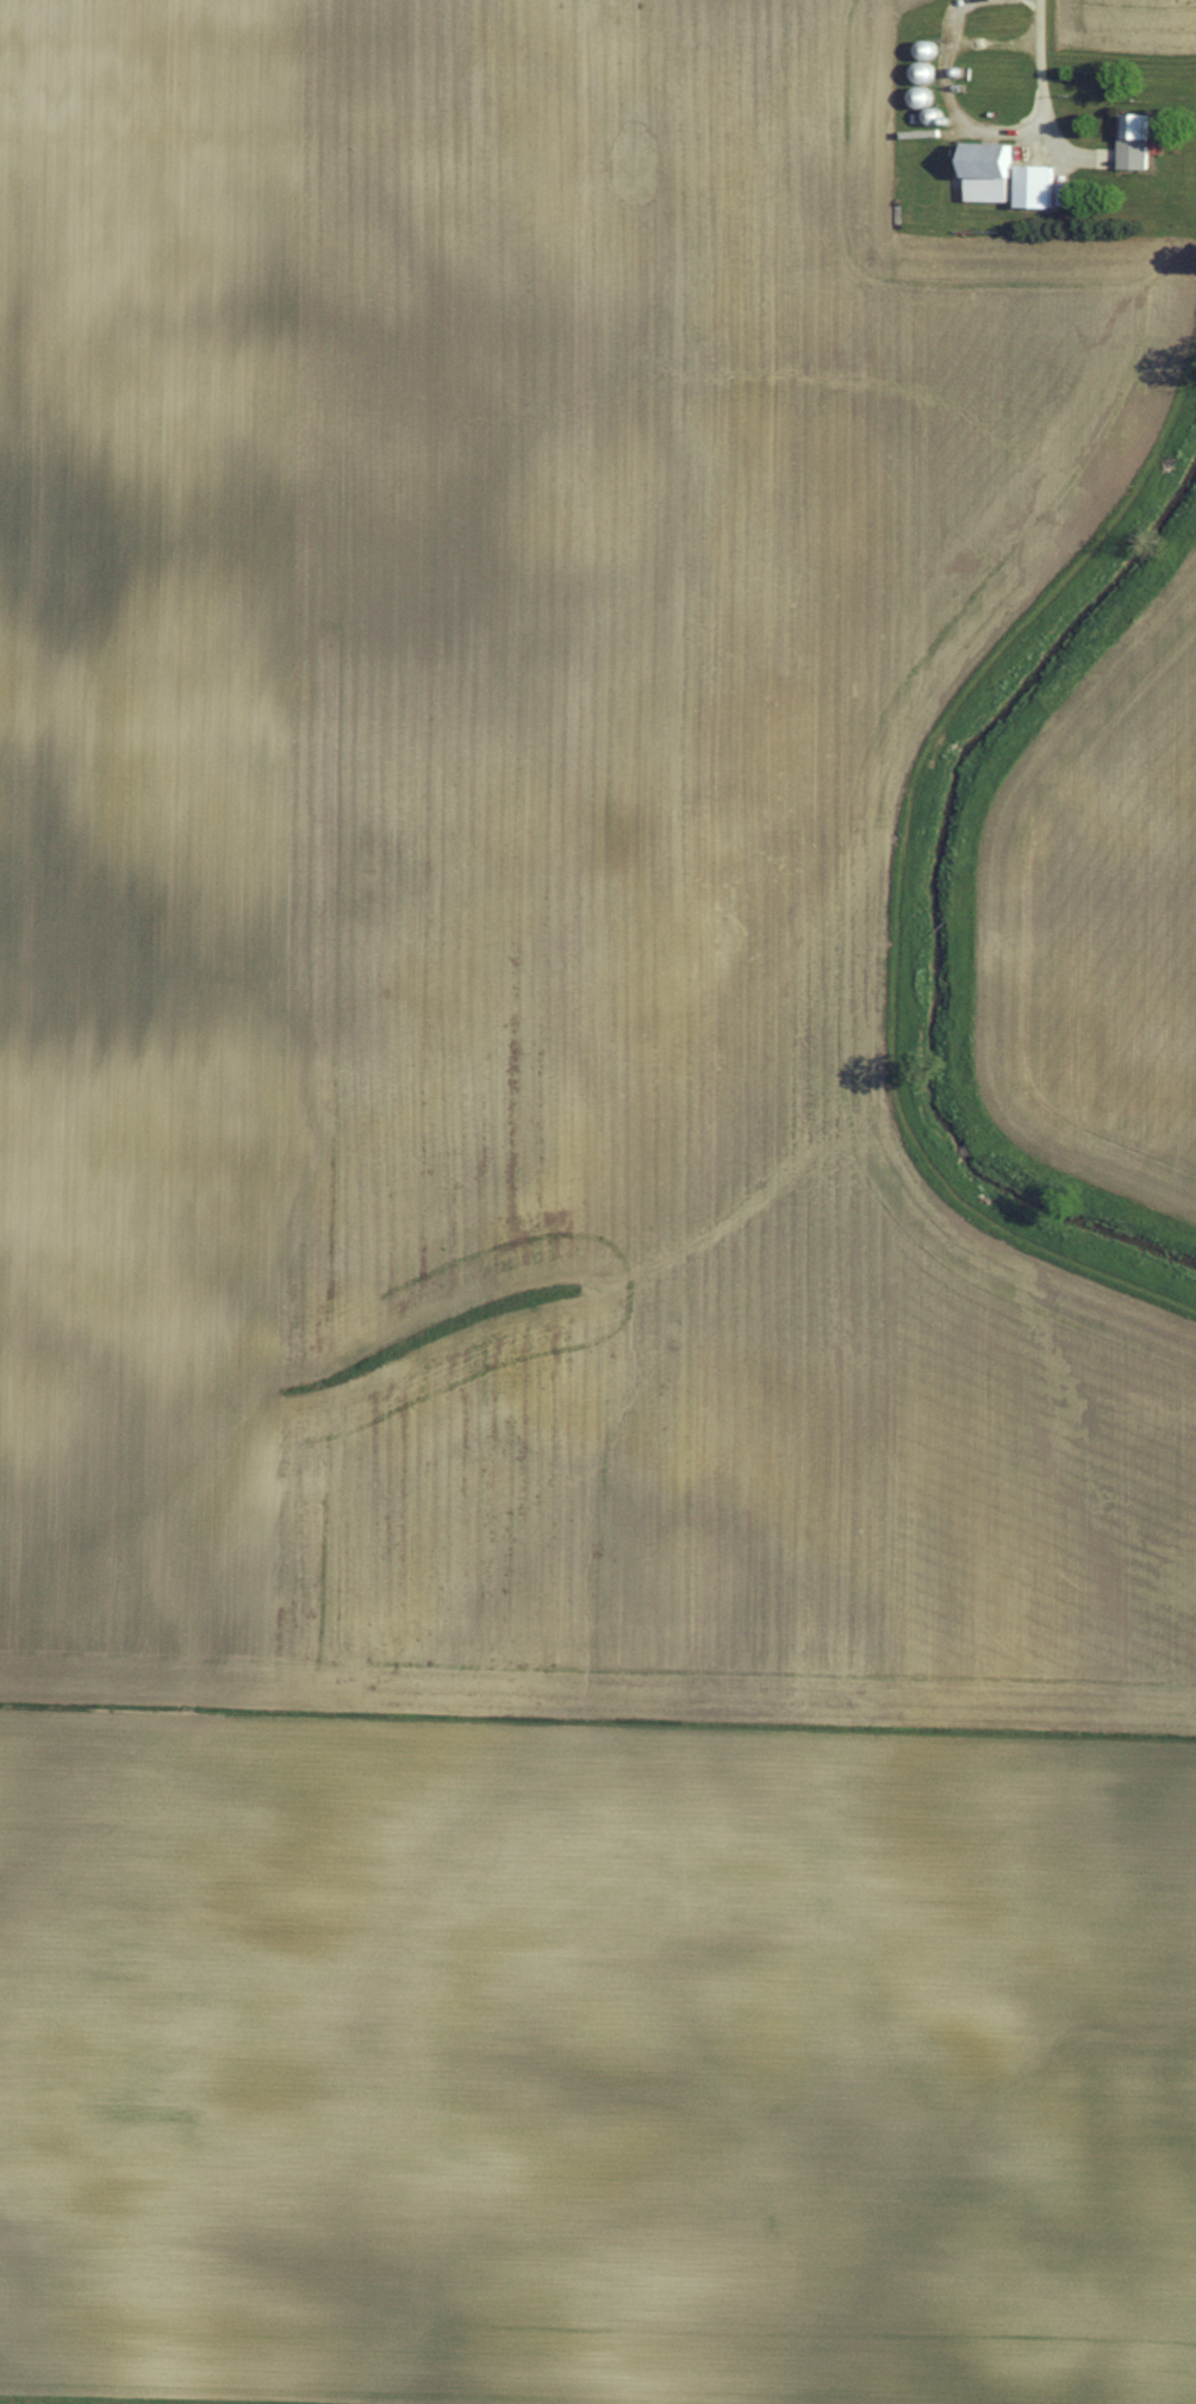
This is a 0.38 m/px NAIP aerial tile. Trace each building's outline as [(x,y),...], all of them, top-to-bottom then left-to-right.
[(1152,168),(1153,113),(1121,112),(1120,168),(1152,168)] [(1021,207),(1057,207),(1058,164),(1021,164),(1021,142),(968,142),(967,200),(1012,200),(1012,178),(1022,178),(1021,207)]
